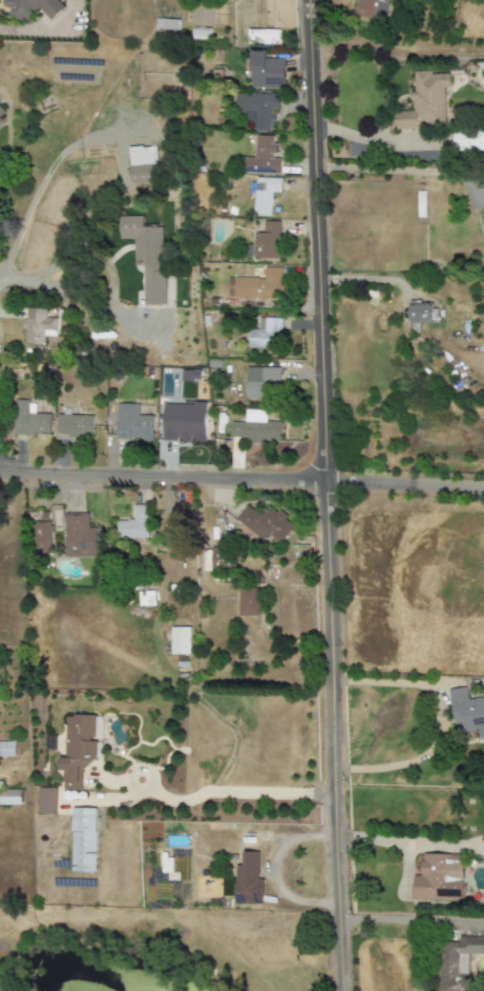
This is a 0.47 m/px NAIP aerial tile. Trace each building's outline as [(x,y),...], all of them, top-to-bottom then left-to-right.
[(358,17),(385,20),(388,0),(360,0),(358,17)] [(214,6),(191,5),(191,25),(213,25),(214,6)] [(159,22),(180,22),(180,34),(159,34),(159,22)] [(247,45),(278,45),(278,30),(247,30),(247,45)] [(192,33),(211,33),(211,42),(193,43),(192,33)] [(53,63),(102,61),(103,83),(54,85),(53,63)] [(251,62),(286,63),(285,90),(251,89),(251,62)] [(396,129),(445,128),(444,88),(450,88),(450,72),(413,73),(413,93),(411,93),(411,112),(395,112),(396,129)] [(238,100),(277,99),(277,135),(239,136),(238,100)] [(453,131),(453,151),(483,151),(483,130),(453,131)] [(251,137),(283,139),(280,180),(248,178),(251,137)] [(129,149),(158,148),(159,178),(130,179),(129,149)] [(253,193),(271,194),(271,217),(252,216),(253,193)] [(259,224),(303,226),(301,266),(257,264),(259,224)] [(133,228),(135,268),(144,268),(146,307),(166,306),(163,227),(133,228)] [(226,276),(228,301),(283,297),(281,271),(226,276)] [(411,305),(432,306),(431,325),(410,329),(411,305)] [(40,315),(57,315),(57,338),(41,338),(40,315)] [(248,318),(290,321),(288,352),(246,350),(248,318)] [(245,369),(278,369),(278,402),(246,403),(245,369)] [(115,405),(153,403),(155,442),(117,444),(115,405)] [(60,417),(96,421),(94,441),(58,437),(60,417)] [(16,422),(50,419),(51,435),(18,438),(16,422)] [(168,420),(209,422),(207,448),(166,445),(168,420)] [(232,425),(286,425),(286,444),(232,444),(232,425)] [(233,521),(255,498),(291,531),(278,545),(263,530),(254,541),(233,521)] [(117,522),(133,522),(133,508),(147,508),(148,544),(118,545),(117,522)] [(63,514),(89,514),(89,530),(99,530),(99,559),(64,559),(63,514)] [(36,522),(51,523),(51,555),(35,555),(36,522)] [(239,617),(260,617),(259,576),(239,576),(239,617)] [(154,606),(154,592),(137,592),(138,606),(154,606)] [(171,629),(192,628),(192,659),(171,660),(171,629)] [(470,705),(483,703),(483,741),(480,742),(479,736),(464,738),(460,717),(453,719),(449,699),(469,696),(470,705)] [(63,713),(96,713),(95,761),(91,761),(81,770),(81,794),(60,793),(60,773),(53,773),(53,757),(62,757),(63,713)] [(19,760),(18,741),(0,742),(0,761),(19,760)] [(37,814),(55,815),(56,789),(37,788),(37,814)] [(0,791),(0,804),(20,804),(20,791),(0,791)] [(71,809),(95,810),(95,874),(70,874),(71,809)] [(235,865),(235,904),(262,905),(263,879),(258,879),(259,852),(242,852),(242,866),(235,865)] [(412,875),(422,875),(422,855),(463,855),(462,904),(411,903),(412,875)] [(458,937),(458,942),(440,942),(440,990),(468,990),(467,955),(483,955),(483,937),(458,937)]
